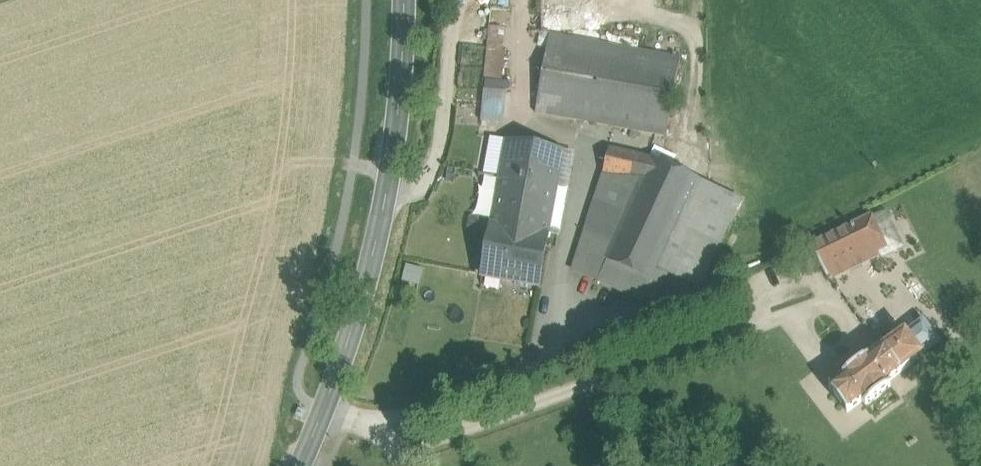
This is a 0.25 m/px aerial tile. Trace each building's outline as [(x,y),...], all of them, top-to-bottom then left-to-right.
[(492,8),(491,24),(504,24),(505,9),(492,8)] [(490,25),(487,74),(506,76),(509,26),(490,25)] [(679,54),(547,33),(535,112),(666,133),(679,54)] [(486,122),(509,122),(509,81),(486,81),(486,122)] [(563,151),(508,141),(483,275),(539,285),(563,151)] [(717,188),(652,156),(610,147),(603,172),(579,248),(591,254),(629,271),(661,287),(668,272),(688,229),(698,207),(706,211),(717,188)] [(717,188),(706,211),(698,207),(688,229),(718,243),(740,198),(717,188)] [(905,247),(887,210),(873,217),(888,248),(879,252),(882,258),(905,247)] [(873,216),(806,248),(828,277),(879,252),(888,248),(873,217),(873,216)] [(698,286),(718,243),(688,229),(668,272),(698,286)] [(629,271),(591,254),(583,272),(620,289),(629,271)] [(403,277),(419,283),(424,269),(408,263),(403,277)] [(653,305),(661,287),(629,271),(620,289),(653,305)] [(414,302),(418,283),(403,280),(399,299),(414,302)] [(923,320),(906,333),(922,355),(940,342),(923,320)] [(905,333),(870,359),(869,358),(844,376),(845,377),(830,389),(847,412),(862,400),(866,405),(891,387),(887,382),(923,356),(922,355),(906,333),(905,333)]
